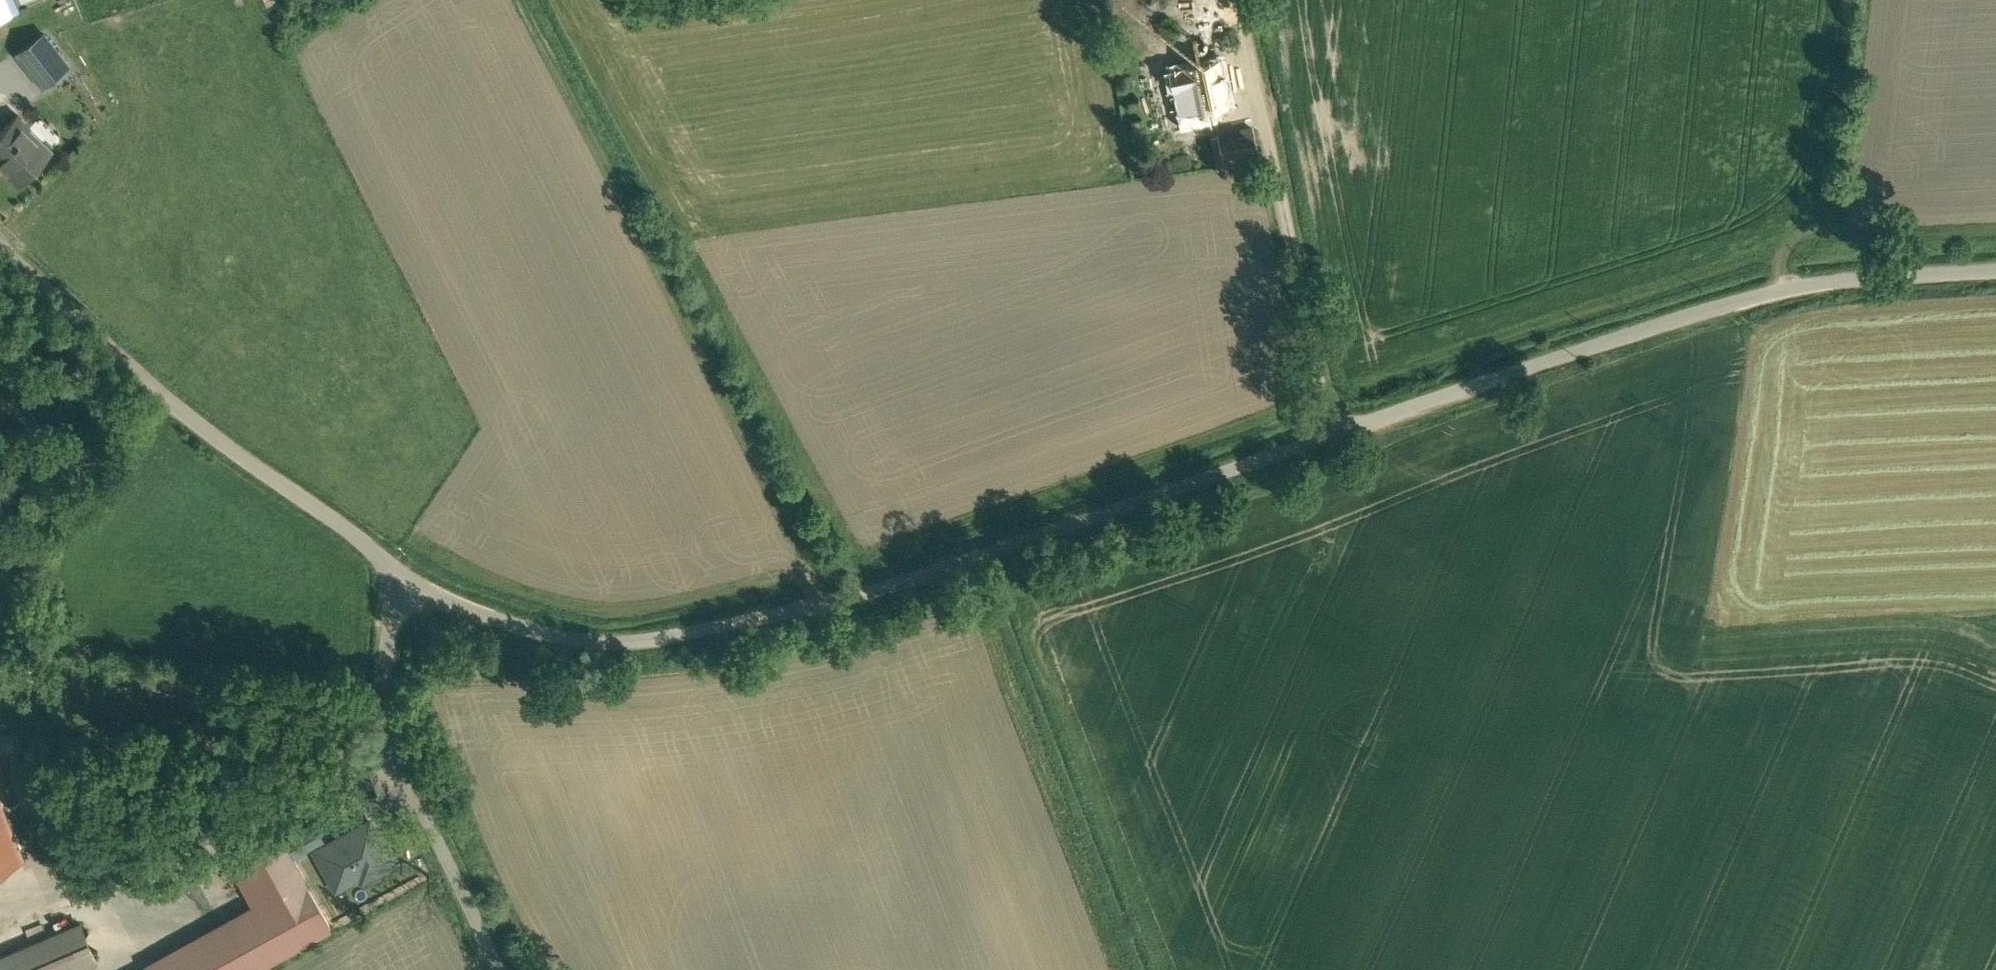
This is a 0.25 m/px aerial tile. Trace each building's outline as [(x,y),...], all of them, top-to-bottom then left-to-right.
[(17,11),(12,0),(0,0),(0,18),(17,11)] [(44,34),(18,54),(43,86),(68,66),(44,34)] [(1234,50),(1203,58),(1214,102),(1245,94),(1234,50)] [(16,115),(0,131),(0,162),(20,181),(19,182),(20,183),(50,152),(27,131),(30,128),(16,115)] [(1249,127),(1215,135),(1221,162),(1256,154),(1249,127)] [(24,858),(1,804),(0,805),(0,868),(24,858)] [(369,817),(312,845),(336,894),(394,866),(369,817)] [(138,969),(251,969),(329,925),(280,841),(235,867),(255,902),(138,969)] [(226,860),(195,875),(200,885),(231,870),(226,860)] [(0,957),(0,969),(77,969),(96,962),(80,924),(0,957)]
